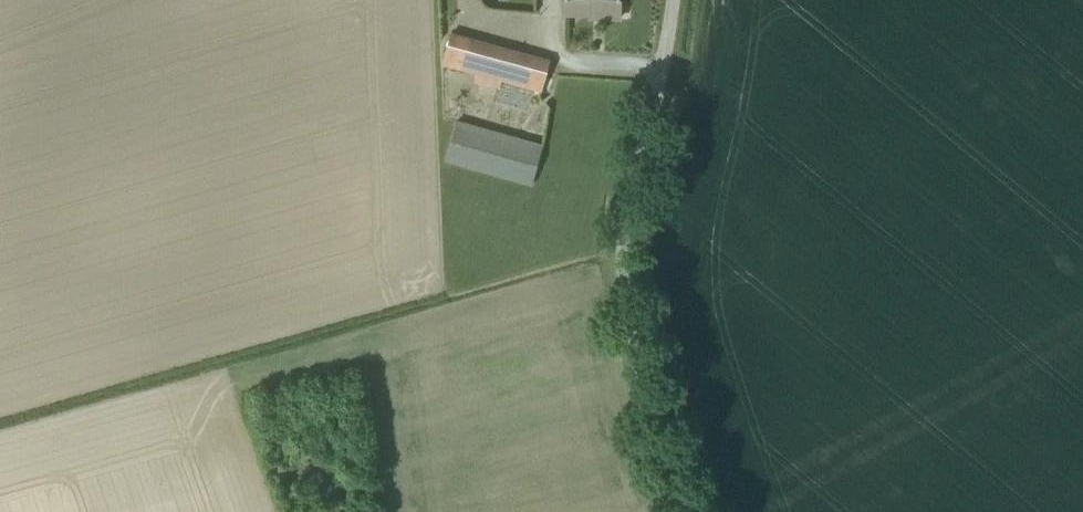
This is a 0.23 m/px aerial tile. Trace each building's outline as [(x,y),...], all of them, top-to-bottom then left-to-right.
[(591,16),(620,17),(621,0),(566,0),(566,12),(591,12),(591,16)] [(452,32),(444,63),(475,71),(473,81),(500,87),(502,79),(541,89),(549,59),(452,32)] [(457,120),(447,159),(532,183),(543,144),(457,120)]
